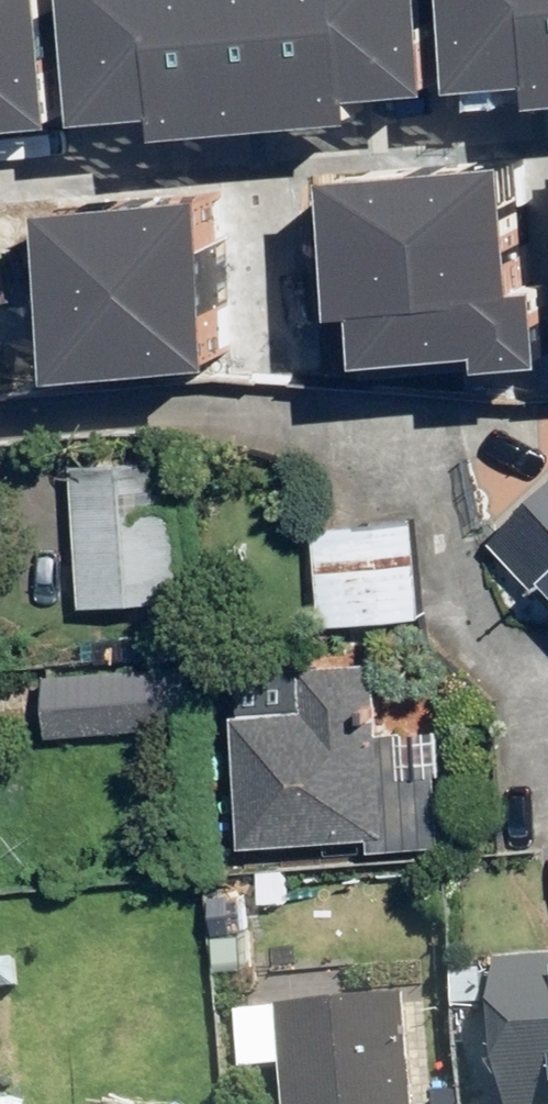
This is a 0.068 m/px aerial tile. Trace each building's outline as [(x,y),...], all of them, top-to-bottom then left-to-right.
[(40,125),(27,0),(0,0),(0,129),(40,125)] [(68,130),(142,124),(144,146),(338,129),(335,100),(411,94),(403,0),(56,0),(68,130)] [(446,89),(521,83),(523,106),(547,104),(547,0),(438,0),(446,89)] [(302,192),(312,329),(334,327),(337,372),(469,362),(470,377),(528,373),(522,293),(499,295),(490,178),(302,192)] [(29,217),(42,376),(205,364),(193,204),(29,217)] [(71,460),(82,602),(185,594),(174,452),(71,460)] [(491,537),(547,596),(547,482),(491,537)] [(312,523),(317,618),(423,612),(418,517),(312,523)] [(238,714),(246,842),(374,834),(374,845),(444,841),(439,756),(411,758),(409,725),(385,727),(380,657),(308,662),(311,709),(238,714)] [(43,672),(47,734),(188,726),(185,664),(43,672)] [(507,1103),(547,1103),(547,957),(494,961),(507,1103)] [(404,991),(277,1003),(287,1103),(415,1103),(404,991)]
